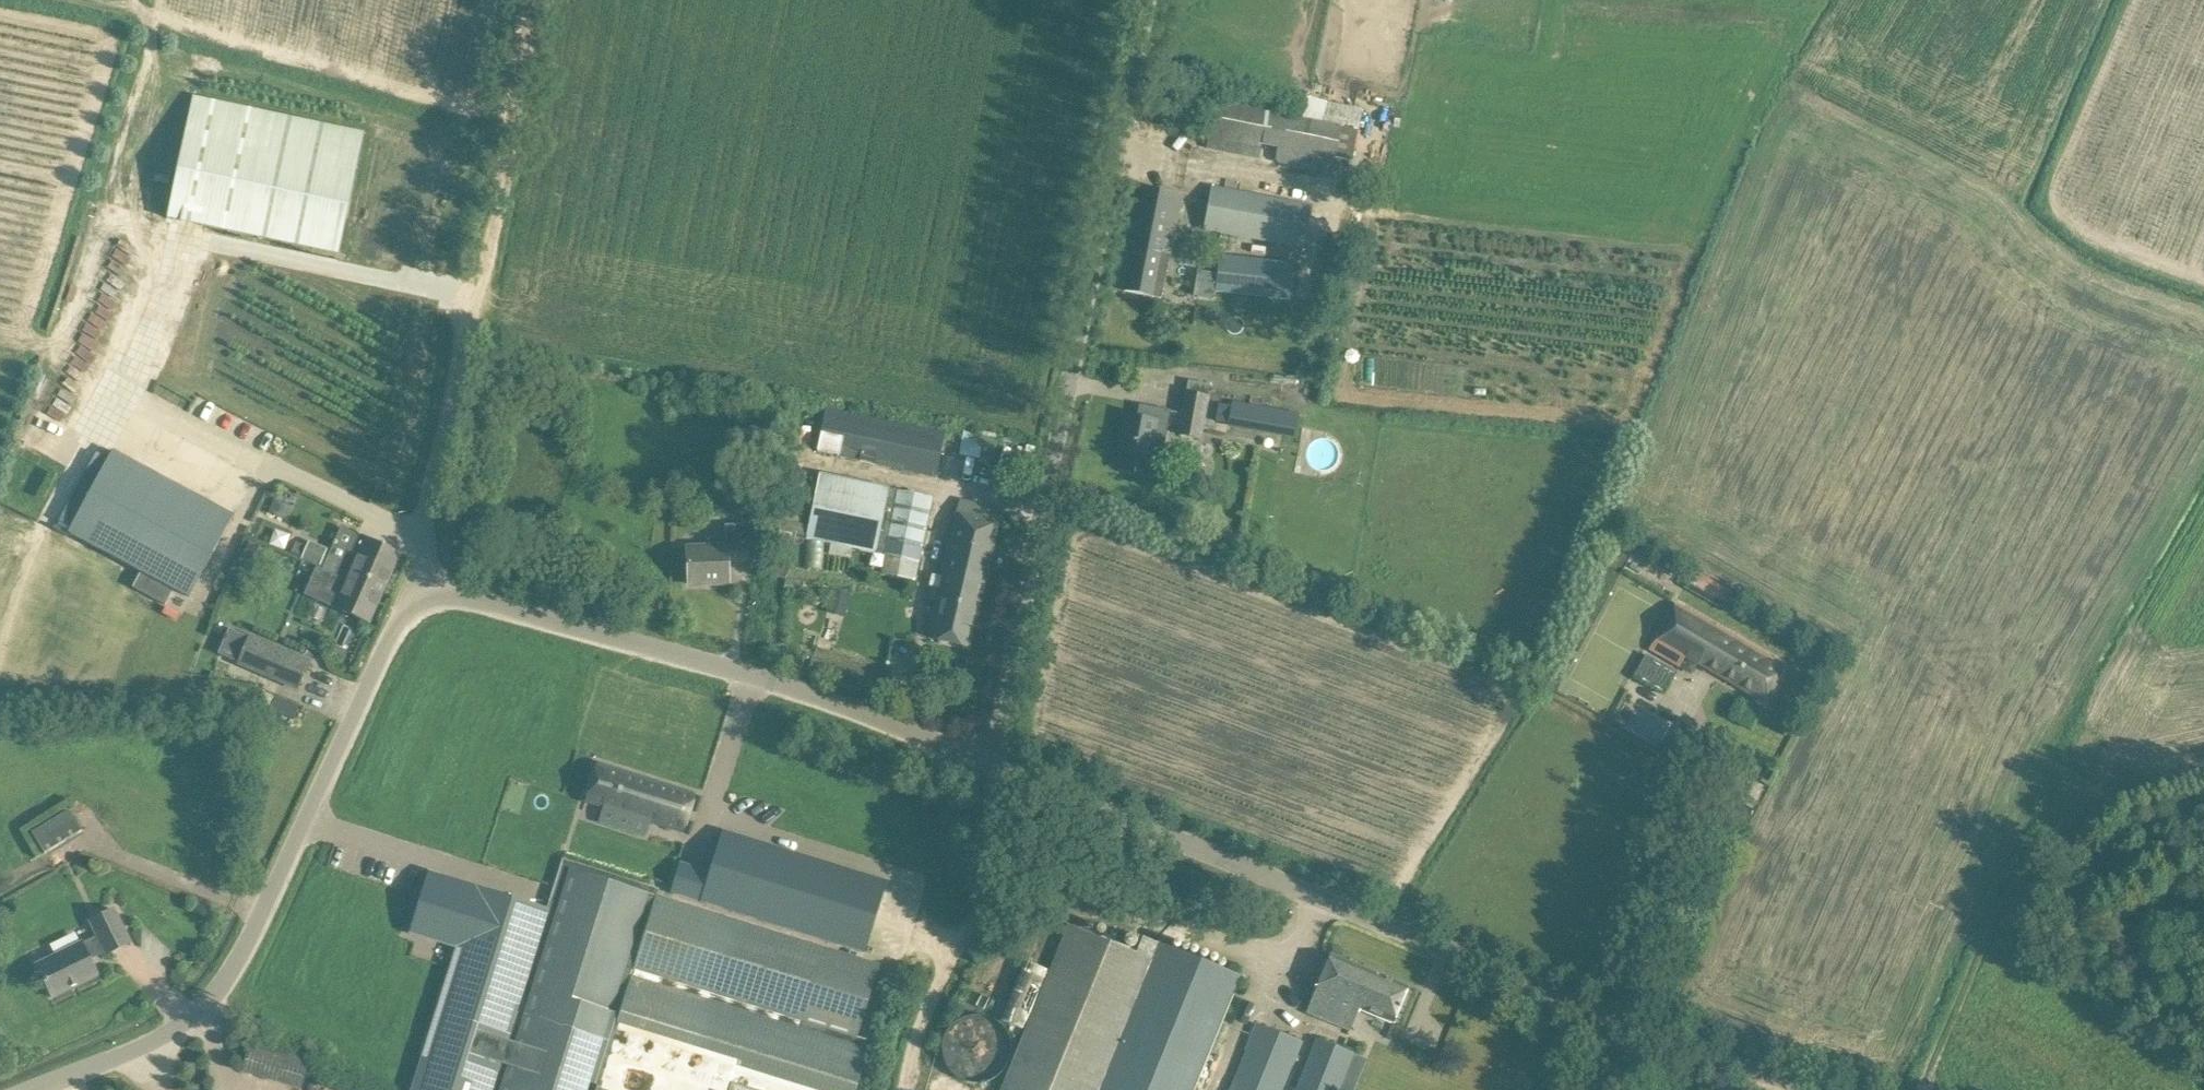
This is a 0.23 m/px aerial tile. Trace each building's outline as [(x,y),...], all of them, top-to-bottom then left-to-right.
[(193,96),(167,218),(339,254),(364,132),(193,96)] [(1335,157),(1354,160),(1360,131),(1216,102),(1207,148),(1259,158),(1260,152),(1276,156),(1275,162),(1332,173),(1335,157)] [(1314,206),(1234,191),(1212,187),(1204,229),(1306,248),(1314,206)] [(1182,194),(1145,188),(1125,291),(1161,298),(1182,194)] [(1236,295),(1289,302),(1293,264),(1221,255),(1219,275),(1202,271),(1196,303),(1210,306),(1213,305),(1215,298),(1236,300),(1236,295)] [(1202,439),(1211,397),(1185,391),(1177,433),(1202,439)] [(1228,424),(1280,433),(1284,410),(1233,401),(1232,406),(1219,404),(1217,420),(1229,422),(1228,424)] [(1161,460),(1170,412),(1140,406),(1137,419),(1126,417),(1119,453),(1124,454),(1122,469),(1158,476),(1161,461),(1161,460)] [(824,409),(816,452),(936,477),(945,434),(824,409)] [(189,597),(222,536),(233,516),(112,451),(102,470),(79,512),(67,506),(59,522),(71,528),(69,532),(141,571),(132,587),(165,605),(174,589),(189,597)] [(820,476),(807,538),(886,554),(882,574),(915,580),(919,561),(931,499),(820,476)] [(807,483),(785,481),(782,520),(804,522),(807,483)] [(960,501),(928,637),(968,647),(1000,510),(960,501)] [(356,534),(337,575),(347,579),(345,584),(355,589),(358,584),(382,595),(401,554),(384,546),(385,544),(381,542),(381,544),(366,537),(366,538),(356,534)] [(328,548),(309,540),(301,558),(319,567),(328,548)] [(751,547),(688,549),(689,584),(728,582),(727,559),(751,559),(751,547)] [(316,567),(304,595),(335,608),(370,623),(382,595),(358,584),(355,589),(345,584),(347,579),(337,575),(337,576),(316,567)] [(1681,667),(1687,657),(1767,703),(1788,666),(1677,603),(1650,650),(1681,667)] [(310,663),(249,637),(238,663),(298,689),(310,663)] [(1644,679),(1661,685),(1668,663),(1651,657),(1644,679)] [(598,763),(585,802),(683,833),(695,794),(598,763)] [(81,836),(66,810),(30,833),(44,858),(81,836)] [(723,831),(701,902),(864,952),(886,881),(723,831)] [(869,1043),(851,1037),(874,964),(696,908),(664,899),(658,897),(660,889),(563,858),(547,908),(429,871),(410,933),(457,948),(413,1089),(412,1089),(854,1089),(869,1043)] [(98,935),(37,966),(53,998),(98,976),(90,960),(106,952),(107,954),(130,943),(114,910),(91,921),(98,935)] [(1000,1089),(1193,1089),(1240,976),(1140,936),(1133,952),(1067,925),(1000,1089)] [(1330,955),(1306,1012),(1350,1030),(1359,1010),(1393,1024),(1393,1023),(1394,1023),(1409,987),(1330,955)] [(1230,1089),(1282,1089),(1302,1041),(1257,1024),(1230,1089)] [(252,1038),(242,1072),(300,1089),(310,1055),(252,1038)] [(1316,1039),(1296,1089),(1293,1088),(1292,1089),(1338,1089),(1353,1053),(1316,1039)]
